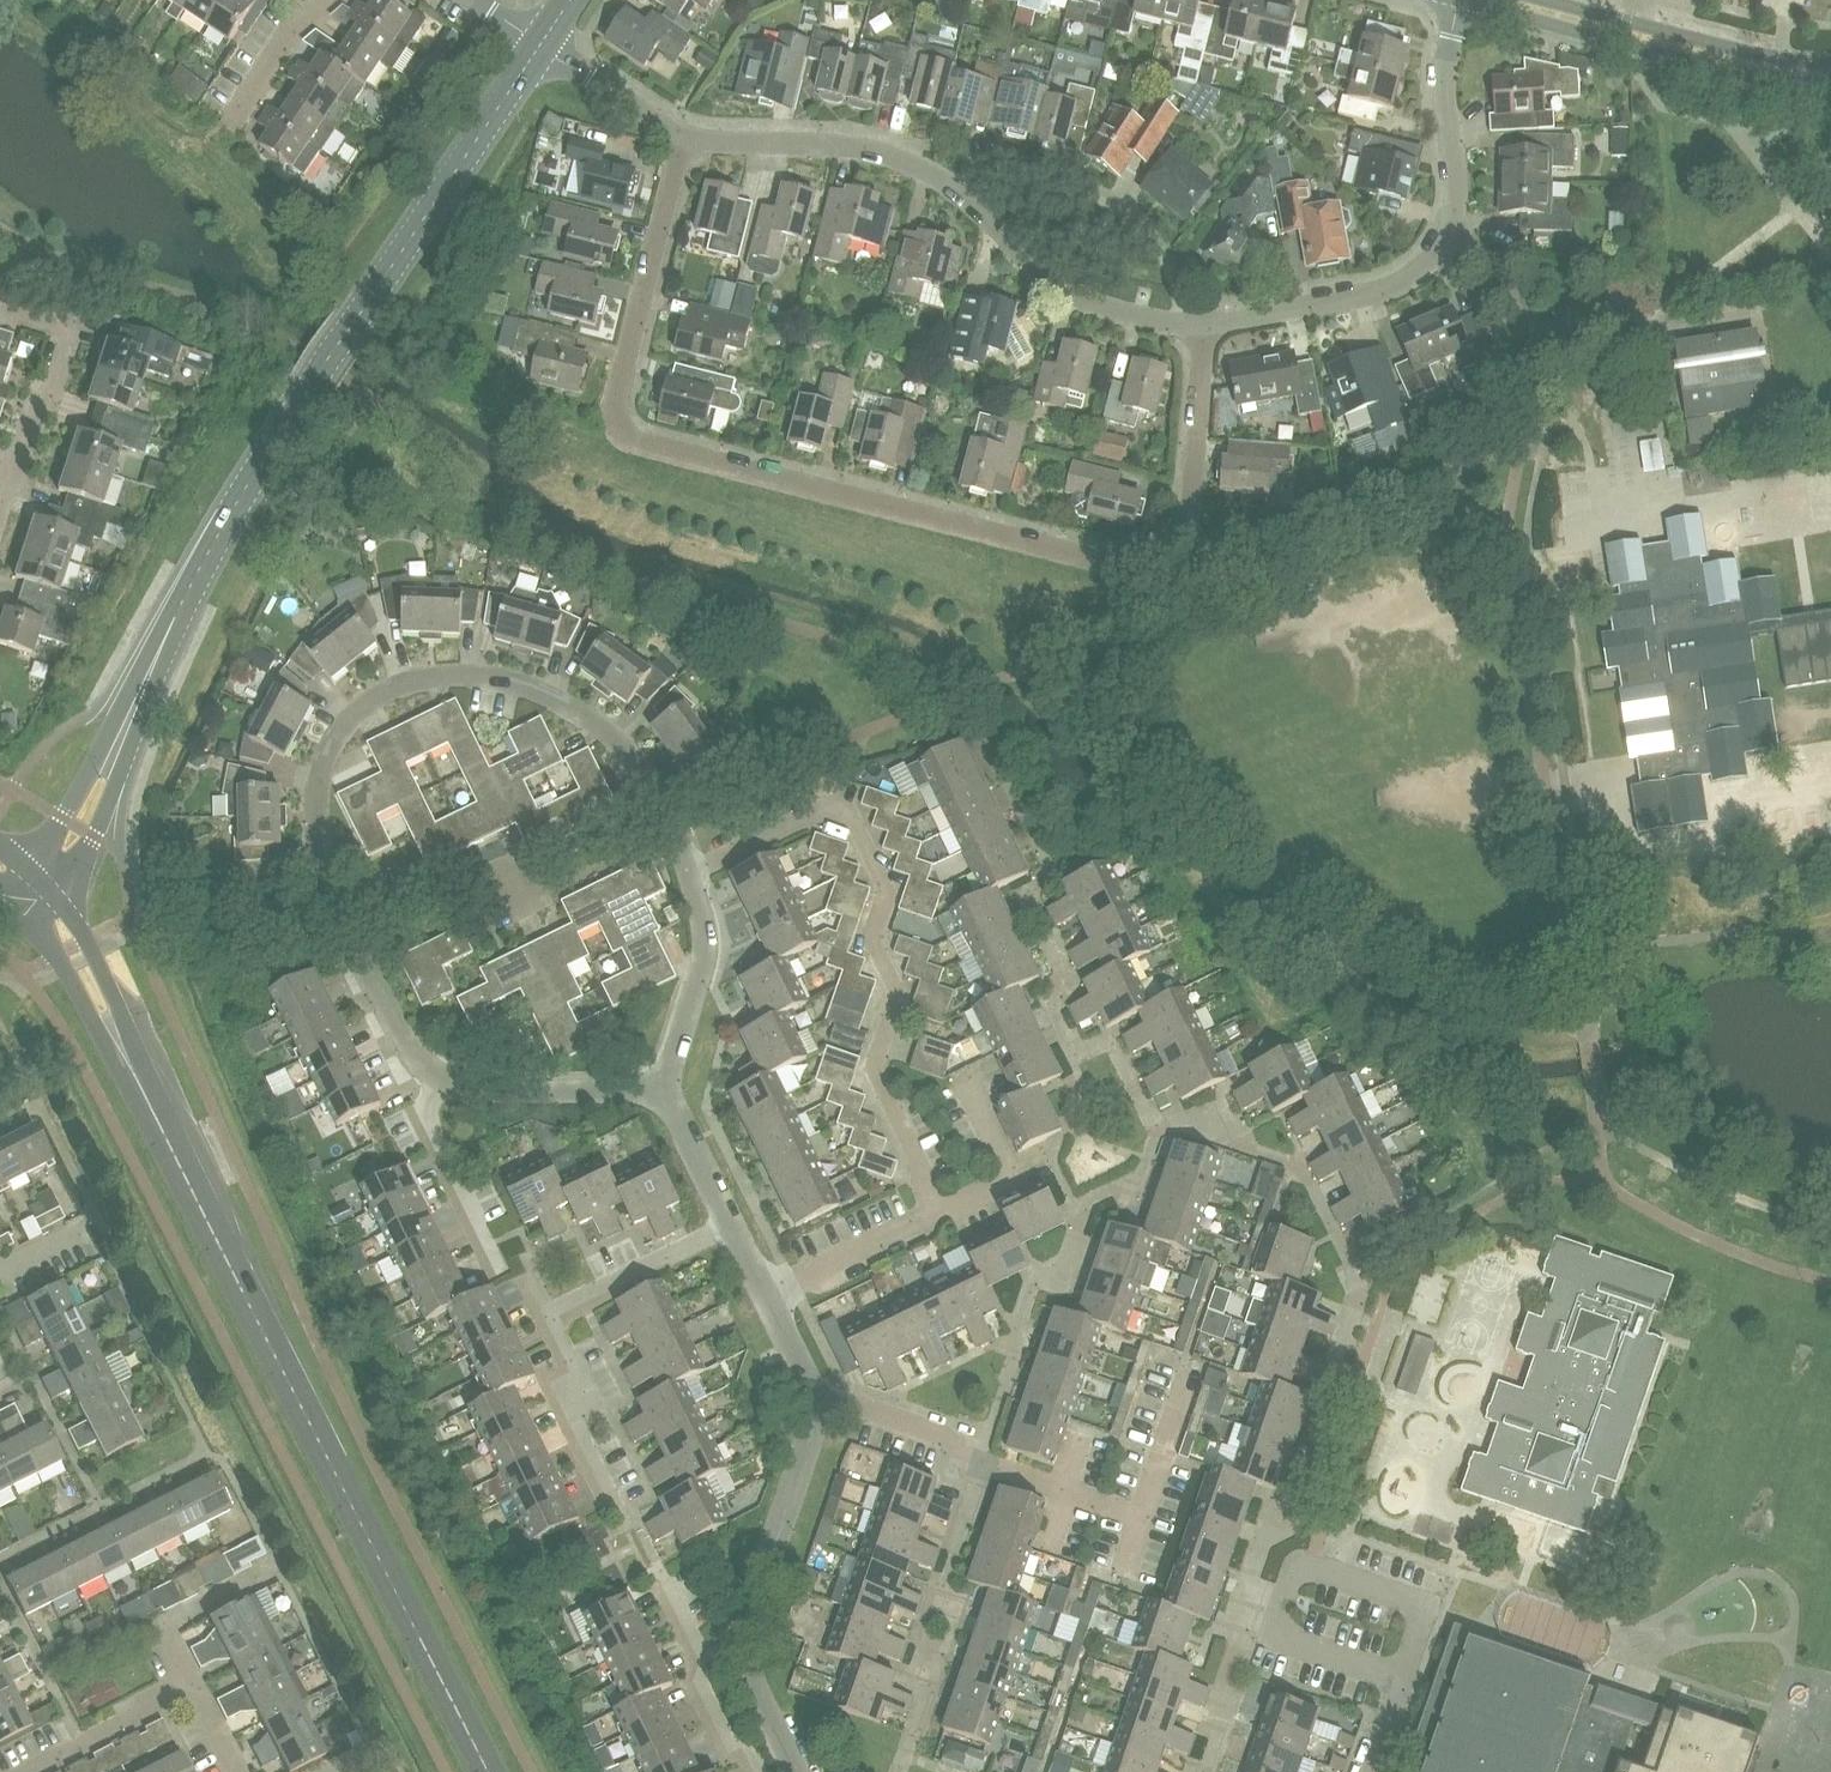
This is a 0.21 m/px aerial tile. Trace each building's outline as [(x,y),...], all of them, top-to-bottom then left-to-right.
[(192,0),(159,0),(155,6),(177,22),(184,12),(192,0)] [(225,0),(192,0),(184,12),(207,27),(225,0)] [(207,27),(230,43),(259,0),(246,0),(243,4),(236,0),(225,0),(207,27)] [(411,16),(387,0),(377,0),(370,11),(358,3),(352,11),(409,48),(427,20),(414,11),(411,16)] [(671,11),(665,19),(678,28),(684,19),(680,16),(690,0),(654,0),(671,11)] [(706,10),(713,0),(691,0),(706,10)] [(1020,4),(1018,8),(1048,15),(1052,0),(1021,0),(1020,4)] [(1119,0),(1072,0),(1087,4),(1082,24),(1111,32),(1119,0)] [(1169,0),(1138,0),(1137,3),(1124,0),(1119,0),(1111,32),(1130,36),(1135,16),(1163,23),(1169,0)] [(1163,23),(1180,27),(1175,48),(1186,51),(1179,79),(1197,84),(1204,55),(1213,23),(1196,18),(1201,0),(1169,0),(1163,23)] [(1267,5),(1249,0),(1236,0),(1229,27),(1213,23),(1204,55),(1234,62),(1239,42),(1256,46),(1267,5)] [(1306,46),(1289,42),(1297,12),(1294,11),(1296,5),(1278,0),(1275,0),(1273,6),(1267,5),(1256,46),(1273,51),(1268,71),(1297,79),(1306,46)] [(393,71),(409,48),(352,11),(347,19),(359,27),(349,42),(381,63),(393,71)] [(655,12),(646,25),(626,12),(607,41),(646,67),(656,52),(675,64),(693,38),(678,28),(665,19),(655,12)] [(818,18),(807,16),(803,29),(814,32),(818,18)] [(1338,65),(1401,81),(1408,51),(1381,44),(1386,27),(1368,23),(1360,56),(1341,51),(1338,65)] [(450,31),(444,40),(455,47),(460,38),(450,31)] [(847,100),(857,61),(843,57),(842,38),(815,31),(808,59),(824,63),(817,92),(821,93),(820,98),(824,100),(838,103),(843,103),(844,99),(847,100)] [(130,46),(139,52),(146,41),(137,35),(130,46)] [(751,44),(738,96),(775,105),(784,73),(798,76),(807,41),(782,35),(778,51),(751,44)] [(952,74),(953,74),(955,68),(933,63),(939,41),(913,35),(908,54),(903,72),(919,76),(912,107),(941,114),(942,114),(952,74)] [(365,87),(381,63),(349,42),(339,56),(327,48),(322,56),(354,78),(353,79),(365,87)] [(901,83),(903,72),(908,54),(880,47),(871,64),(857,61),(847,100),(850,101),(849,105),(853,107),(867,110),(871,111),(873,106),(877,107),(884,78),(901,83)] [(351,109),(365,87),(353,79),(354,78),(322,56),(312,71),(300,63),(295,71),(351,109)] [(1491,133),(1518,132),(1540,131),(1539,114),(1545,114),(1544,95),(1561,95),(1561,99),(1580,98),(1579,72),(1569,70),(1561,70),(1560,68),(1526,60),(1525,60),(1526,76),(1494,78),(1496,116),(1490,119),(1491,133)] [(995,102),(1003,69),(977,62),(973,79),(953,74),(952,74),(942,114),(941,114),(940,120),(949,122),(947,129),(966,134),(967,127),(971,128),(979,97),(995,102)] [(1045,97),(1046,97),(1047,92),(1017,84),(1021,67),(1004,63),(1003,69),(995,102),(989,123),(1005,127),(1005,130),(1008,131),(1007,137),(1026,142),(1027,136),(1034,138),(1035,138),(1045,97)] [(1393,110),(1401,81),(1338,65),(1334,78),(1353,83),(1349,99),(1343,97),(1339,115),(1373,123),(1377,106),(1393,110)] [(336,131),(351,109),(295,71),(289,79),(301,87),(291,102),(336,131)] [(1700,78),(1698,85),(1737,94),(1739,88),(1700,78)] [(1187,100),(1197,86),(1178,81),(1172,90),(1187,100)] [(1035,138),(1034,138),(1033,143),(1064,151),(1072,121),(1088,125),(1096,92),(1070,86),(1066,102),(1046,97),(1045,97),(1035,138)] [(1197,86),(1187,100),(1182,109),(1205,124),(1224,93),(1197,86)] [(416,105),(403,96),(396,106),(409,115),(416,105)] [(1178,115),(1163,106),(1155,101),(1140,125),(1120,112),(1104,137),(1101,135),(1087,155),(1120,176),(1139,147),(1152,155),(1178,115)] [(320,154),(336,131),(291,102),(282,116),(270,108),(264,116),(320,154)] [(550,113),(543,124),(558,133),(564,123),(550,113)] [(305,178),(320,154),(264,116),(259,125),(271,133),(260,148),(305,178)] [(1354,131),(1349,151),(1364,155),(1355,188),(1407,201),(1416,164),(1410,162),(1414,146),(1354,131)] [(1501,183),(1551,184),(1551,168),(1574,169),(1575,137),(1537,136),(1536,152),(1502,151),(1501,183)] [(625,209),(635,172),(602,163),(605,150),(573,141),(568,159),(576,161),(568,192),(582,196),(581,197),(625,209)] [(1285,189),(1280,160),(1278,148),(1266,150),(1275,199),(1278,198),(1279,198),(1278,191),(1285,189)] [(1172,152),(1144,188),(1186,221),(1213,187),(1194,172),(1195,170),(1172,152)] [(1223,227),(1205,254),(1241,279),(1262,249),(1260,238),(1249,230),(1258,217),(1277,213),(1270,176),(1256,179),(1243,199),(1245,215),(1239,224),(1223,227)] [(1550,200),(1551,184),(1501,183),(1500,214),(1535,215),(1534,231),(1572,233),(1573,200),(1550,200)] [(708,185),(696,231),(712,235),(707,252),(739,260),(748,227),(731,223),(739,193),(708,185)] [(1344,210),(1339,211),(1338,207),(1312,211),(1308,186),(1278,191),(1285,233),(1303,230),(1310,267),(1348,260),(1342,230),(1348,229),(1351,224),(1349,213),(1344,210)] [(762,207),(761,213),(750,255),(751,255),(749,265),(752,270),(772,276),(778,272),(780,263),(782,263),(788,237),(803,241),(815,195),(784,187),(778,211),(762,207)] [(831,191),(824,216),(813,258),(845,266),(852,241),(883,248),(893,213),(876,209),(879,198),(848,190),(847,195),(831,191)] [(552,205),(545,234),(571,241),(567,259),(610,269),(618,237),(586,229),(589,215),(552,205)] [(904,233),(897,260),(889,293),(920,301),(925,285),(954,292),(964,252),(950,249),(952,242),(921,234),(920,237),(904,233)] [(1607,236),(1603,253),(1615,256),(1619,239),(1607,236)] [(583,273),(577,271),(544,263),(536,295),(553,299),(549,314),(595,326),(603,295),(579,289),(583,273)] [(730,315),(737,285),(719,281),(712,310),(718,312),(730,315)] [(730,315),(751,320),(758,290),(737,284),(737,285),(730,315)] [(953,358),(985,367),(989,350),(1005,354),(1007,344),(1019,363),(1034,354),(1013,321),(1017,308),(986,300),(984,304),(968,300),(953,358)] [(751,320),(730,315),(718,312),(692,306),(688,321),(684,320),(676,351),(722,363),(726,348),(743,352),(751,320)] [(1425,321),(1442,360),(1455,354),(1462,371),(1492,357),(1478,324),(1462,331),(1453,309),(1425,321)] [(520,321),(512,353),(537,360),(532,382),(578,394),(588,356),(548,345),(552,329),(520,321)] [(1429,366),(1442,360),(1425,321),(1398,333),(1410,361),(1395,367),(1410,401),(1439,388),(1429,366)] [(119,327),(114,343),(112,343),(110,340),(105,339),(101,341),(98,344),(98,349),(99,353),(102,355),(97,370),(141,385),(145,370),(169,378),(179,347),(119,327)] [(1756,332),(1676,345),(1688,420),(1768,407),(1756,332)] [(1044,364),(1042,369),(1034,402),(1066,410),(1070,394),(1085,398),(1097,351),(1066,343),(1060,368),(1044,364)] [(1339,388),(1328,392),(1338,418),(1369,407),(1378,432),(1386,429),(1407,421),(1410,420),(1398,387),(1383,349),(1367,355),(1332,368),(1339,388)] [(1294,353),(1231,364),(1238,407),(1296,396),(1300,417),(1322,413),(1315,371),(1298,375),(1294,353)] [(1112,388),(1103,421),(1135,429),(1139,412),(1155,416),(1167,370),(1136,362),(1128,392),(1112,388)] [(131,413),(141,385),(97,370),(88,400),(121,411),(116,427),(149,438),(155,421),(131,413)] [(737,397),(732,396),(736,381),(703,372),(699,388),(668,381),(661,412),(663,412),(682,417),(707,423),(711,408),(732,414),(737,412),(740,409),(741,405),(740,400),(737,397)] [(821,452),(827,427),(843,431),(856,384),(824,375),(817,401),(802,397),(790,444),(821,452)] [(1468,412),(1481,405),(1475,393),(1462,400),(1468,412)] [(893,470),(899,445),(918,450),(928,412),(893,403),(889,420),(874,416),(863,414),(858,416),(853,437),(856,442),(866,445),(862,462),(893,470)] [(663,412),(660,424),(679,429),(682,417),(663,412)] [(1709,417),(1686,420),(1689,444),(1713,441),(1709,417)] [(993,496),(993,494),(1009,498),(1027,427),(996,419),(989,445),(974,441),(962,488),(993,496)] [(144,455),(149,438),(116,427),(111,443),(77,432),(67,462),(111,476),(120,447),(144,455)] [(1100,435),(1095,453),(1125,461),(1129,442),(1100,435)] [(1714,442),(1681,448),(1683,462),(1716,457),(1714,442)] [(1224,460),(1221,491),(1269,495),(1271,473),(1288,475),(1290,445),(1257,443),(1255,462),(1224,460)] [(86,518),(106,524),(120,529),(125,512),(101,504),(111,476),(67,462),(58,491),(91,502),(86,518)] [(155,491),(168,469),(150,462),(142,486),(155,491)] [(1089,519),(1090,516),(1135,527),(1142,496),(1112,489),(1116,473),(1074,462),(1066,494),(1074,496),(1072,505),(1078,516),(1089,519)] [(106,524),(86,518),(73,514),(67,530),(34,519),(24,548),(68,562),(73,546),(87,551),(92,538),(101,541),(106,524)] [(1781,615),(1776,579),(1741,584),(1738,561),(1703,567),(1701,558),(1709,557),(1702,517),(1666,522),(1669,544),(1643,548),(1642,542),(1605,548),(1612,588),(1618,587),(1620,597),(1609,599),(1614,633),(1602,635),(1607,668),(1607,671),(1618,669),(1621,690),(1619,690),(1620,694),(1629,754),(1630,760),(1636,759),(1641,786),(1631,788),(1638,833),(1708,822),(1702,778),(1711,777),(1712,783),(1748,778),(1744,754),(1779,749),(1771,701),(1760,703),(1748,627),(1782,621),(1793,691),(1830,686),(1830,610),(1781,615)] [(364,528),(356,531),(355,531),(358,540),(368,537),(365,529),(364,528)] [(58,591),(68,562),(24,548),(15,578),(50,589),(45,605),(77,616),(82,599),(58,591)] [(432,634),(434,579),(433,578),(433,583),(411,582),(410,576),(381,582),(389,622),(402,622),(402,633),(432,634)] [(480,593),(456,589),(457,579),(434,579),(432,634),(461,635),(461,623),(475,624),(480,593)] [(523,649),(538,595),(516,588),(510,597),(490,594),(485,626),(498,629),(495,640),(523,649)] [(354,662),(377,644),(369,633),(380,625),(364,589),(338,601),(337,601),(340,607),(321,621),(354,662)] [(581,621),(556,609),(548,594),(539,592),(538,595),(523,649),(551,657),(555,645),(568,649),(581,621)] [(77,616),(45,605),(39,622),(4,610),(0,623),(0,644),(32,654),(37,637),(69,647),(85,618),(77,616)] [(324,672),(331,681),(354,662),(321,621),(290,661),(313,680),(324,672)] [(605,688),(628,655),(612,644),(615,637),(590,625),(577,653),(588,661),(581,671),(605,688)] [(238,657),(265,671),(273,655),(246,641),(238,657)] [(628,655),(605,688),(629,705),(636,695),(647,703),(669,681),(649,662),(644,667),(628,655)] [(301,700),(307,688),(284,669),(267,691),(257,710),(263,713),(298,732),(312,706),(301,700)] [(669,752),(702,728),(690,712),(695,707),(675,688),(654,710),(662,721),(652,728),(669,752)] [(463,775),(487,763),(456,700),(412,722),(428,755),(448,745),(463,775)] [(285,758),(298,732),(263,713),(253,731),(245,730),(240,758),(269,765),(275,753),(285,758)] [(524,782),(525,782),(564,763),(541,718),(508,734),(519,755),(490,769),(489,770),(501,793),(524,782)] [(407,765),(428,755),(412,722),(367,744),(382,774),(383,774),(398,806),(422,795),(407,765)] [(702,728),(669,752),(687,776),(696,769),(705,780),(731,770),(721,742),(714,745),(702,728)] [(931,785),(975,764),(963,741),(907,769),(918,791),(931,785)] [(559,801),(575,834),(620,812),(589,749),(565,761),(580,791),(559,801)] [(195,767),(200,769),(207,766),(208,766),(211,756),(209,756),(196,751),(195,756),(191,766),(195,767)] [(489,770),(490,769),(487,763),(463,775),(477,804),(457,814),(473,847),(516,826),(517,825),(501,793),(489,770)] [(942,807),(985,786),(975,764),(931,785),(942,807)] [(266,775),(238,767),(229,765),(223,795),(227,796),(228,818),(240,818),(280,818),(280,788),(267,788),(266,775)] [(399,807),(398,806),(383,774),(382,774),(338,796),(369,859),(393,847),(378,817),(398,807),(399,807)] [(539,811),(525,782),(524,782),(501,793),(517,825),(516,826),(531,856),(575,834),(559,801),(539,811)] [(952,829),(996,808),(985,786),(942,807),(952,829)] [(895,817),(895,816),(901,800),(867,789),(861,806),(878,811),(895,817)] [(473,847),(457,814),(436,824),(422,795),(398,806),(399,807),(398,807),(428,869),(473,847)] [(963,851),(1007,830),(996,808),(952,829),(963,851)] [(911,822),(895,816),(895,817),(878,811),(872,827),(889,833),(906,839),(906,838),(911,822)] [(280,818),(240,818),(240,838),(235,839),(236,863),(240,863),(269,861),(269,847),(281,847),(280,818)] [(974,873),(1018,852),(1007,830),(963,851),(974,873)] [(922,844),(906,838),(906,839),(889,833),(883,849),(899,855),(916,860),(922,844)] [(843,862),(844,862),(849,846),(816,834),(810,851),(827,857),(843,862)] [(786,877),(778,861),(784,858),(781,851),(731,875),(742,898),(786,877)] [(996,890),(1029,874),(1018,852),(974,873),(984,894),(985,895),(996,890)] [(933,866),(916,860),(899,855),(894,871),(910,877),(927,882),(933,866)] [(860,868),(844,862),(843,862),(827,857),(821,873),(837,879),(838,878),(854,884),(860,868)] [(655,934),(660,932),(646,902),(667,891),(651,859),(606,880),(637,943),(655,934)] [(210,879),(241,877),(240,863),(236,863),(209,864),(210,879)] [(1052,918),(1118,886),(1106,863),(1063,884),(1070,898),(1048,909),(1052,918)] [(800,890),(793,893),(786,877),(742,898),(753,920),(803,896),(800,890)] [(943,888),(927,882),(910,877),(905,893),(938,904),(943,888)] [(871,889),(854,884),(838,878),(837,879),(832,895),(865,906),(871,889)] [(622,950),(637,943),(606,880),(562,902),(573,925),(578,935),(579,934),(599,925),(613,955),(623,950),(622,950)] [(1085,929),(1128,908),(1118,886),(1052,918),(1057,926),(1078,916),(1085,929)] [(1007,912),(996,890),(985,895),(984,894),(952,910),(963,933),(1007,912)] [(932,921),(938,904),(905,893),(899,910),(932,921)] [(859,923),(865,906),(832,895),(826,911),(859,923)] [(807,921),(799,905),(806,902),(803,896),(753,920),(764,942),(807,921)] [(1074,961),(1139,930),(1128,908),(1085,929),(1091,942),(1070,953),(1074,961)] [(974,955),(1018,934),(1007,912),(963,933),(974,955)] [(828,931),(815,937),(807,921),(764,942),(774,964),(786,959),(818,944),(833,949),(848,955),(853,939),(828,931)] [(579,934),(578,935),(573,925),(529,946),(560,1009),(568,1004),(569,1005),(584,998),(569,967),(590,957),(579,934)] [(461,928),(398,959),(423,1008),(456,992),(444,968),(474,953),(461,928)] [(1128,962),(1129,963),(1150,952),(1139,930),(1074,961),(1078,970),(1100,960),(1106,972),(1106,973),(1128,962)] [(677,978),(655,934),(637,943),(622,950),(623,950),(632,970),(602,985),(614,1009),(677,978)] [(985,977),(1029,955),(1018,934),(974,955),(985,977)] [(927,965),(927,964),(933,948),(900,937),(894,953),(910,959),(927,965)] [(529,946),(480,970),(488,985),(497,1003),(521,991),(536,1021),(560,1009),(529,946)] [(866,961),(848,955),(833,949),(827,966),(843,972),(843,971),(860,977),(866,961)] [(1018,988),(1018,989),(1040,978),(1029,955),(985,977),(995,998),(996,999),(1018,988)] [(797,981),(786,959),(774,964),(742,979),(753,1002),(797,981)] [(944,970),(927,964),(927,965),(910,959),(905,975),(921,981),(938,987),(938,986),(944,970)] [(1139,984),(1129,963),(1128,962),(1106,973),(1106,972),(1085,983),(1091,997),(1070,1007),(1074,1016),(1139,984)] [(877,982),(860,977),(843,971),(843,972),(838,988),(871,999),(877,982)] [(278,1019),(327,995),(316,972),(272,993),(280,1010),(275,1013),(278,1019)] [(786,1013),(786,1014),(808,1004),(797,981),(753,1002),(763,1023),(764,1024),(786,1013)] [(954,992),(938,986),(938,987),(921,981),(916,997),(949,1008),(954,992)] [(1150,1006),(1139,984),(1074,1016),(1079,1025),(1100,1015),(1107,1029),(1139,1013),(1139,1012),(1150,1006)] [(488,985),(458,1000),(466,1017),(484,1008),(485,1009),(497,1003),(488,985)] [(603,1013),(608,1010),(609,1012),(614,1009),(613,1008),(603,986),(593,991),(594,995),(603,1013)] [(1029,1010),(1018,989),(1018,988),(996,999),(995,998),(974,1009),(985,1032),(1029,1010)] [(1128,1045),(1193,1013),(1182,990),(1150,1006),(1139,1012),(1139,1013),(1145,1026),(1124,1036),(1128,1045)] [(294,1038),(337,1017),(327,995),(278,1019),(281,1025),(286,1022),(294,1038)] [(943,1025),(949,1008),(916,997),(910,1014),(943,1025)] [(578,1025),(569,1005),(568,1004),(560,1009),(536,1021),(557,1065),(620,1034),(609,1012),(608,1010),(603,1013),(578,1025)] [(859,1032),(865,1016),(832,1004),(826,1021),(836,1024),(859,1032)] [(484,1008),(466,1017),(481,1048),(500,1039),(485,1009),(484,1008)] [(996,1054),(1039,1032),(1029,1010),(985,1032),(996,1054)] [(797,1036),(786,1014),(786,1013),(764,1024),(763,1023),(742,1034),(753,1057),(797,1036)] [(1161,1056),(1204,1035),(1193,1013),(1128,1045),(1133,1054),(1154,1043),(1161,1056)] [(300,1063),(348,1039),(337,1017),(294,1038),(302,1054),(297,1056),(300,1063)] [(859,1032),(836,1024),(830,1040),(863,1052),(869,1035),(859,1032)] [(530,1026),(518,1032),(526,1048),(538,1043),(530,1026)] [(1007,1076),(1050,1054),(1039,1032),(996,1054),(1007,1076)] [(916,1052),(949,1063),(955,1047),(921,1035),(916,1052)] [(1150,1089),(1215,1057),(1204,1035),(1161,1056),(1167,1069),(1145,1080),(1150,1089)] [(775,1073),(775,1074),(808,1058),(797,1036),(753,1057),(756,1064),(740,1072),(747,1086),(763,1078),(764,1079),(775,1073)] [(315,1082),(359,1061),(348,1039),(300,1063),(303,1069),(308,1066),(315,1082)] [(822,1064),(855,1076),(861,1059),(828,1047),(822,1064)] [(1239,1101),(1305,1069),(1294,1047),(1250,1068),(1257,1082),(1235,1093),(1239,1101)] [(943,1080),(949,1063),(916,1052),(910,1068),(943,1080)] [(1040,1087),(1040,1088),(1062,1077),(1050,1054),(1007,1076),(1017,1097),(1018,1098),(1040,1087)] [(1215,1057),(1150,1089),(1154,1098),(1176,1087),(1182,1101),(1226,1080),(1215,1057)] [(321,1106),(370,1083),(359,1061),(315,1082),(323,1098),(318,1100),(321,1106)] [(849,1092),(850,1092),(855,1076),(822,1064),(816,1081),(833,1086),(849,1092)] [(1315,1091),(1305,1069),(1239,1101),(1244,1110),(1265,1100),(1272,1114),(1304,1098),(1304,1097),(1315,1091)] [(786,1096),(775,1074),(775,1073),(764,1079),(763,1078),(747,1086),(731,1094),(742,1117),(786,1096)] [(1293,1130),(1358,1098),(1347,1075),(1315,1091),(1304,1097),(1304,1098),(1310,1110),(1289,1121),(1293,1130)] [(370,1083),(321,1106),(324,1112),(329,1110),(337,1127),(381,1105),(370,1083)] [(866,1097),(850,1092),(849,1092),(833,1086),(827,1103),(843,1108),(860,1114),(866,1097)] [(1051,1109),(1040,1088),(1040,1087),(1018,1098),(1017,1097),(996,1108),(1007,1131),(1051,1109)] [(753,1139),(797,1118),(786,1096),(742,1117),(753,1139)] [(1326,1141),(1369,1120),(1358,1098),(1293,1130),(1298,1139),(1319,1128),(1326,1141)] [(877,1119),(860,1114),(843,1108),(838,1125),(854,1130),(871,1136),(877,1119)] [(1051,1109),(1007,1131),(1018,1154),(1037,1144),(1062,1132),(1051,1109)] [(764,1161),(807,1140),(797,1118),(753,1139),(764,1161)] [(1315,1174),(1380,1142),(1369,1120),(1326,1141),(1332,1154),(1310,1165),(1315,1174)] [(8,1140),(26,1174),(45,1165),(47,1169),(55,1165),(35,1126),(8,1140)] [(887,1141),(871,1136),(854,1130),(848,1146),(865,1152),(882,1158),(882,1157),(887,1141)] [(26,1174),(8,1140),(0,1144),(0,1186),(3,1192),(10,1188),(7,1184),(26,1174)] [(774,1183),(818,1161),(807,1140),(764,1161),(774,1183)] [(1347,1185),(1391,1164),(1380,1142),(1315,1174),(1319,1183),(1341,1172),(1347,1185)] [(1168,1167),(1214,1183),(1222,1159),(1176,1143),(1168,1167)] [(898,1163),(882,1157),(882,1158),(865,1152),(859,1168),(892,1180),(898,1163)] [(559,1181),(549,1159),(526,1170),(557,1236),(567,1231),(556,1210),(569,1204),(569,1203),(559,1181)] [(613,1181),(614,1181),(604,1159),(581,1170),(613,1235),(621,1231),(611,1210),(624,1203),(613,1181)] [(636,1170),(667,1235),(676,1231),(666,1210),(680,1203),(658,1159),(636,1170)] [(785,1205),(829,1183),(818,1161),(774,1183),(785,1205)] [(1336,1217),(1402,1186),(1391,1164),(1347,1185),(1354,1198),(1332,1209),(1336,1217)] [(369,1214),(417,1190),(406,1167),(362,1189),(370,1205),(366,1208),(369,1214)] [(1206,1206),(1214,1183),(1168,1167),(1160,1190),(1206,1206)] [(549,1240),(557,1236),(526,1170),(503,1182),(525,1225),(538,1218),(549,1240)] [(604,1240),(613,1235),(581,1170),(559,1181),(569,1203),(569,1204),(579,1225),(593,1218),(604,1240)] [(659,1240),(667,1235),(636,1170),(614,1181),(613,1181),(624,1203),(634,1225),(648,1218),(659,1240)] [(1266,1201),(1275,1204),(1284,1180),(1274,1177),(1266,1201)] [(1020,1192),(1042,1236),(1065,1225),(1043,1181),(1020,1192)] [(829,1183),(785,1205),(796,1227),(840,1206),(829,1183)] [(868,1191),(873,1203),(886,1197),(880,1185),(868,1191)] [(1402,1186),(1336,1217),(1341,1226),(1362,1216),(1369,1230),(1413,1208),(1402,1186)] [(384,1234),(428,1212),(417,1190),(369,1214),(372,1220),(376,1218),(384,1234)] [(1198,1229),(1206,1206),(1160,1190),(1152,1214),(1198,1229)] [(1020,1247),(1020,1246),(1042,1236),(1020,1192),(998,1204),(1008,1225),(1009,1225),(1020,1247)] [(1268,1226),(1275,1204),(1266,1201),(1258,1223),(1268,1226)] [(349,1222),(341,1206),(333,1210),(331,1211),(339,1226),(340,1226),(349,1222)] [(59,1208),(47,1215),(52,1225),(64,1219),(59,1208)] [(390,1258),(438,1234),(428,1212),(384,1234),(392,1249),(387,1252),(390,1258)] [(1190,1253),(1198,1229),(1152,1214),(1145,1236),(1144,1237),(1156,1241),(1156,1242),(1190,1253)] [(47,1215),(34,1221),(39,1232),(52,1225),(47,1215)] [(1259,1250),(1268,1226),(1258,1223),(1250,1247),(1259,1250)] [(1031,1268),(1020,1246),(1020,1247),(1009,1225),(1008,1225),(987,1236),(1008,1279),(1031,1268)] [(1144,1237),(1145,1236),(1110,1225),(1102,1249),(1148,1264),(1156,1242),(1156,1241),(1144,1237)] [(1259,1250),(1305,1266),(1314,1242),(1268,1226),(1259,1250)] [(406,1277),(449,1256),(438,1234),(390,1258),(393,1264),(398,1262),(406,1277)] [(0,1238),(0,1250),(1,1251),(13,1245),(8,1235),(0,1238)] [(986,1290),(987,1290),(1008,1279),(987,1236),(964,1247),(974,1268),(975,1268),(986,1290)] [(1586,1535),(1595,1510),(1599,1497),(1592,1495),(1598,1478),(1617,1485),(1666,1342),(1647,1335),(1654,1314),(1661,1316),(1674,1278),(1602,1254),(1600,1260),(1590,1257),(1592,1251),(1556,1238),(1543,1276),(1561,1282),(1547,1321),(1528,1315),(1516,1352),(1535,1358),(1523,1392),(1498,1384),(1486,1420),(1504,1426),(1492,1460),(1474,1454),(1461,1492),(1586,1535)] [(1254,1267),(1259,1250),(1250,1247),(1244,1264),(1254,1267)] [(1159,1268),(1148,1264),(1102,1249),(1094,1272),(1140,1287),(1151,1291),(1159,1268)] [(1298,1288),(1305,1266),(1259,1250),(1254,1267),(1251,1274),(1274,1282),(1274,1281),(1297,1289),(1298,1288)] [(412,1302),(460,1278),(449,1256),(406,1277),(413,1293),(409,1296),(412,1302)] [(893,1265),(895,1270),(896,1271),(905,1267),(904,1265),(902,1260),(893,1265)] [(1197,1281),(1203,1266),(1194,1263),(1189,1278),(1197,1281)] [(1197,1281),(1208,1284),(1214,1267),(1203,1264),(1197,1281)] [(997,1311),(987,1290),(986,1290),(975,1268),(974,1268),(953,1279),(985,1344),(994,1339),(983,1318),(997,1311)] [(1132,1310),(1140,1287),(1094,1272),(1087,1295),(1132,1310)] [(880,1277),(873,1281),(877,1291),(885,1287),(880,1277)] [(471,1300),(471,1299),(460,1278),(412,1302),(415,1308),(419,1305),(428,1322),(449,1312),(449,1311),(471,1300)] [(976,1348),(985,1344),(953,1279),(931,1289),(952,1333),(966,1327),(976,1348)] [(1201,1302),(1208,1284),(1197,1281),(1191,1299),(1201,1302)] [(1298,1288),(1297,1289),(1274,1281),(1274,1282),(1266,1304),(1335,1328),(1338,1319),(1315,1311),(1320,1296),(1298,1288)] [(607,1336),(672,1304),(661,1282),(617,1303),(624,1317),(603,1327),(607,1336)] [(20,1338),(75,1310),(62,1283),(25,1302),(34,1318),(15,1328),(20,1338)] [(455,1336),(503,1312),(492,1289),(471,1299),(471,1300),(449,1311),(449,1312),(457,1327),(452,1329),(455,1336)] [(939,1339),(952,1333),(931,1289),(909,1300),(941,1365),(950,1361),(939,1339)] [(1124,1335),(1132,1310),(1087,1295),(1079,1317),(1079,1318),(1102,1326),(1102,1327),(1124,1335)] [(932,1370),(941,1365),(909,1300),(887,1311),(908,1355),(922,1348),(932,1370)] [(1332,1337),(1335,1328),(1266,1304),(1254,1300),(1246,1324),(1258,1328),(1304,1343),(1309,1330),(1332,1337)] [(639,1348),(683,1326),(672,1304),(607,1336),(611,1345),(633,1335),(639,1348)] [(1182,1327),(1192,1331),(1198,1313),(1188,1309),(1182,1327)] [(52,1354),(89,1335),(75,1310),(20,1338),(25,1348),(44,1338),(52,1354)] [(1079,1318),(1079,1317),(1056,1310),(1048,1334),(1094,1349),(1102,1327),(1102,1326),(1079,1318)] [(895,1361),(908,1355),(887,1311),(865,1322),(897,1387),(906,1382),(895,1361)] [(470,1355),(514,1334),(503,1312),(455,1336),(458,1342),(463,1339),(470,1355)] [(888,1391),(897,1387),(865,1322),(842,1333),(843,1334),(851,1349),(864,1376),(878,1370),(888,1391)] [(629,1380),(694,1348),(683,1326),(639,1348),(646,1361),(624,1371),(629,1380)] [(1186,1348),(1192,1331),(1182,1327),(1176,1345),(1186,1348)] [(1300,1357),(1304,1343),(1258,1328),(1250,1351),(1319,1374),(1322,1365),(1300,1357)] [(137,1329),(125,1336),(129,1345),(142,1338),(137,1329)] [(476,1379),(525,1356),(514,1334),(470,1355),(478,1371),(473,1373),(476,1379)] [(843,1334),(828,1341),(836,1357),(851,1349),(846,1339),(843,1334)] [(1086,1372),(1094,1349),(1048,1334),(1040,1357),(1086,1372)] [(46,1390),(102,1361),(89,1335),(52,1354),(60,1370),(41,1380),(46,1390)] [(1435,1342),(1416,1335),(1413,1345),(1432,1352),(1435,1342)] [(1135,1364),(1145,1367),(1151,1350),(1141,1346),(1135,1364)] [(683,1381),(683,1382),(705,1371),(694,1348),(629,1380),(633,1389),(655,1378),(661,1391),(661,1392),(683,1381)] [(1316,1384),(1319,1374),(1250,1351),(1242,1375),(1265,1382),(1288,1390),(1289,1389),(1293,1376),(1316,1384)] [(79,1406),(115,1387),(132,1378),(119,1352),(102,1361),(46,1390),(51,1400),(71,1390),(79,1406)] [(514,1388),(514,1389),(536,1378),(525,1356),(476,1379),(479,1385),(484,1383),(492,1398),(492,1399),(514,1388)] [(1078,1396),(1086,1372),(1040,1357),(1032,1380),(1078,1396)] [(1139,1384),(1145,1367),(1135,1364),(1129,1381),(1139,1384)] [(1213,1390),(1223,1393),(1229,1376),(1209,1369),(1203,1386),(1213,1390)] [(1414,1374),(1404,1371),(1397,1390),(1407,1393),(1414,1374)] [(1070,1419),(1078,1396),(1032,1380),(1024,1403),(1070,1419)] [(694,1403),(683,1382),(683,1381),(661,1392),(661,1391),(639,1402),(646,1416),(625,1426),(629,1435),(694,1403)] [(1289,1389),(1288,1390),(1265,1382),(1257,1405),(1303,1421),(1311,1397),(1289,1389)] [(1207,1406),(1213,1390),(1203,1386),(1197,1403),(1207,1406)] [(73,1441),(128,1413),(115,1387),(79,1406),(87,1421),(68,1431),(73,1441)] [(525,1410),(514,1389),(514,1388),(492,1399),(492,1398),(470,1409),(478,1426),(473,1428),(476,1434),(525,1410)] [(1119,1410),(1129,1413),(1135,1396),(1125,1393),(1119,1410)] [(661,1446),(705,1425),(694,1403),(629,1435),(633,1444),(655,1433),(661,1446)] [(1062,1442),(1070,1419),(1024,1403),(1016,1427),(1062,1442)] [(44,1424),(28,1433),(14,1405),(4,1411),(37,1474),(63,1461),(44,1424)] [(1295,1444),(1303,1421),(1257,1405),(1249,1428),(1295,1444)] [(492,1454),(536,1432),(525,1410),(476,1434),(479,1440),(484,1438),(492,1454)] [(1123,1431),(1129,1413),(1119,1410),(1113,1427),(1123,1431)] [(37,1474),(4,1411),(0,1413),(0,1427),(8,1443),(0,1447),(0,1466),(11,1487),(37,1474)] [(128,1413),(73,1441),(78,1451),(97,1441),(105,1458),(142,1439),(128,1413)] [(1187,1433),(1197,1436),(1203,1418),(1193,1415),(1187,1433)] [(650,1479),(716,1447),(705,1425),(661,1446),(668,1459),(646,1470),(650,1479)] [(1054,1466),(1062,1442),(1016,1427),(1008,1451),(1054,1466)] [(1287,1467),(1295,1444),(1249,1428),(1241,1451),(1287,1467)] [(498,1478),(546,1454),(536,1432),(492,1454),(500,1470),(495,1472),(498,1478)] [(1191,1454),(1197,1436),(1187,1433),(1181,1450),(1191,1454)] [(705,1480),(727,1470),(716,1447),(650,1479),(655,1488),(676,1477),(682,1490),(683,1490),(705,1480)] [(1279,1491),(1287,1467),(1241,1451),(1233,1474),(1233,1475),(1256,1483),(1279,1491)] [(513,1498),(557,1476),(546,1454),(498,1478),(501,1484),(506,1482),(513,1498)] [(0,1466),(0,1493),(11,1487),(0,1466)] [(952,1514),(953,1510),(955,1505),(932,1497),(937,1482),(891,1466),(883,1490),(940,1510),(952,1514)] [(1233,1475),(1233,1474),(1211,1466),(1202,1490),(1248,1506),(1256,1483),(1233,1475)] [(232,1510),(213,1474),(187,1487),(198,1510),(205,1524),(232,1510)] [(519,1522),(568,1498),(557,1476),(513,1498),(521,1514),(516,1516),(519,1522)] [(716,1502),(705,1480),(683,1490),(682,1490),(661,1500),(668,1514),(646,1525),(650,1534),(716,1502)] [(205,1524),(198,1510),(187,1487),(161,1500),(166,1510),(180,1537),(205,1524)] [(1039,1528),(1045,1510),(1047,1504),(1001,1488),(993,1512),(1039,1528)] [(952,1514),(940,1510),(883,1490),(875,1513),(921,1529),(926,1515),(949,1523),(952,1514)] [(1247,1510),(1248,1506),(1202,1490),(1195,1513),(1241,1529),(1247,1510)] [(579,1521),(573,1510),(568,1498),(519,1522),(522,1528),(527,1526),(535,1542),(579,1521)] [(180,1537),(166,1510),(161,1500),(135,1514),(154,1550),(180,1537)] [(727,1524),(720,1510),(716,1502),(650,1534),(655,1542),(676,1532),(683,1546),(727,1524)] [(61,1521),(67,1517),(62,1506),(55,1510),(61,1521)] [(1031,1551),(1039,1528),(993,1512),(985,1536),(1031,1551)] [(917,1543),(921,1529),(875,1513),(867,1537),(936,1560),(939,1551),(917,1543)] [(1233,1552),(1241,1529),(1195,1513),(1187,1537),(1233,1552)] [(128,1563),(154,1550),(135,1514),(109,1527),(128,1563)] [(34,1533),(31,1527),(15,1534),(19,1541),(34,1533)] [(102,1577),(128,1563),(109,1527),(83,1540),(102,1577)] [(1023,1575),(1031,1551),(985,1536),(977,1559),(1023,1575)] [(248,1564),(265,1554),(257,1537),(239,1546),(248,1564)] [(933,1569),(936,1560),(867,1537),(859,1560),(905,1576),(910,1562),(933,1569)] [(1225,1575),(1233,1552),(1187,1537),(1179,1560),(1225,1575)] [(76,1590),(102,1577),(83,1540),(58,1553),(76,1590)] [(51,1603),(76,1590),(58,1553),(32,1566),(51,1603)] [(1015,1598),(1015,1597),(1023,1575),(977,1559),(969,1583),(992,1591),(992,1590),(1015,1598)] [(901,1590),(905,1576),(859,1560),(851,1583),(920,1607),(923,1597),(901,1590)] [(1217,1599),(1225,1575),(1179,1560),(1171,1583),(1217,1599)] [(196,1569),(205,1586),(213,1581),(205,1564),(196,1569)] [(24,1616),(51,1603),(32,1566),(5,1580),(24,1616)] [(197,1590),(205,1586),(196,1569),(170,1582),(181,1603),(199,1594),(197,1590)] [(1075,1574),(1069,1591),(1079,1595),(1085,1577),(1075,1574)] [(920,1607),(851,1583),(840,1579),(832,1602),(844,1606),(889,1622),(894,1608),(917,1616),(920,1607)] [(1209,1623),(1217,1599),(1171,1583),(1163,1606),(1195,1617),(1195,1618),(1209,1623)] [(1091,1588),(1085,1605),(1085,1606),(1095,1610),(1101,1592),(1091,1588)] [(1038,1605),(1015,1597),(1015,1598),(992,1590),(992,1591),(984,1613),(1030,1629),(1038,1605)] [(152,1591),(135,1600),(144,1616),(160,1607),(152,1591)] [(253,1596),(245,1600),(209,1618),(214,1629),(217,1635),(205,1641),(198,1645),(190,1649),(195,1659),(267,1622),(253,1596)] [(592,1642),(640,1619),(629,1596),(585,1617),(594,1634),(589,1636),(592,1642)] [(1067,1596),(1061,1614),(1071,1617),(1075,1607),(1077,1600),(1067,1596)] [(1195,1617),(1163,1606),(1150,1601),(1141,1625),(1187,1641),(1195,1618),(1195,1617)] [(885,1636),(889,1622),(844,1606),(836,1629),(904,1653),(908,1644),(885,1636)] [(1075,1607),(1071,1617),(1080,1620),(1090,1624),(1094,1613),(1075,1607)] [(1022,1652),(1030,1629),(984,1613),(976,1636),(1022,1652)] [(101,1617),(93,1622),(102,1639),(110,1634),(101,1617)] [(607,1662),(651,1640),(640,1619),(592,1642),(595,1648),(600,1646),(607,1662)] [(1080,1620),(1074,1637),(1085,1641),(1090,1624),(1080,1620)] [(93,1622),(84,1626),(93,1643),(102,1639),(93,1622)] [(267,1622),(195,1659),(200,1669),(208,1665),(215,1661),(228,1655),(231,1661),(236,1671),(280,1648),(267,1622)] [(1179,1664),(1180,1663),(1187,1641),(1141,1625),(1133,1649),(1147,1654),(1147,1653),(1179,1664)] [(1760,1738),(1744,1733),(1742,1738),(1679,1717),(1681,1711),(1679,1710),(1677,1716),(1663,1711),(1664,1708),(1598,1685),(1596,1691),(1587,1688),(1590,1677),(1476,1638),(1477,1634),(1453,1626),(1415,1737),(1435,1743),(1425,1771),(1748,1771),(1760,1738)] [(901,1662),(904,1653),(836,1629),(827,1653),(850,1661),(850,1660),(874,1669),(874,1668),(878,1655),(901,1662)] [(1014,1675),(1022,1652),(976,1636),(968,1660),(1014,1675)] [(613,1686),(662,1662),(651,1640),(607,1662),(615,1678),(610,1680),(613,1686)] [(1072,1643),(1067,1661),(1077,1664),(1083,1646),(1072,1643)] [(50,1644),(41,1648),(49,1665),(59,1661),(50,1644)] [(72,1645),(61,1650),(66,1660),(77,1654),(72,1645)] [(280,1648),(236,1671),(244,1686),(225,1696),(216,1700),(221,1711),(293,1674),(280,1648)] [(1193,1668),(1180,1663),(1179,1664),(1147,1653),(1147,1654),(1139,1676),(1208,1700),(1211,1690),(1188,1683),(1193,1668)] [(25,1665),(19,1655),(0,1665),(0,1664),(0,1677),(25,1665)] [(897,1676),(874,1668),(874,1669),(850,1660),(850,1661),(842,1684),(911,1707),(914,1698),(892,1690),(897,1676)] [(1006,1698),(1014,1675),(968,1660),(960,1683),(1006,1698)] [(1098,1665),(1088,1661),(1083,1674),(1094,1677),(1098,1665)] [(660,1691),(660,1692),(673,1685),(662,1662),(613,1686),(616,1692),(621,1690),(629,1705),(629,1706),(660,1691)] [(19,1700),(10,1685),(30,1675),(25,1665),(0,1677),(0,1710),(19,1700)] [(1063,1672),(1057,1690),(1067,1693),(1073,1676),(1063,1672)] [(258,1713),(262,1722),(299,1703),(306,1699),(293,1674),(221,1711),(226,1721),(235,1716),(241,1713),(254,1706),(258,1713)] [(1205,1709),(1208,1700),(1139,1676),(1131,1699),(1177,1715),(1182,1701),(1205,1709)] [(998,1722),(1006,1698),(960,1683),(952,1706),(998,1722)] [(908,1717),(911,1707),(842,1684),(834,1708),(880,1724),(885,1709),(908,1717)] [(337,1694),(333,1686),(322,1691),(326,1700),(337,1694)] [(1057,1690),(1051,1707),(1061,1710),(1067,1693),(1057,1690)] [(671,1713),(660,1692),(660,1691),(629,1706),(629,1705),(616,1711),(624,1728),(619,1731),(622,1737),(671,1713)] [(1265,1720),(1311,1735),(1320,1711),(1274,1695),(1265,1720)] [(1172,1729),(1177,1715),(1131,1699),(1123,1722),(1192,1746),(1195,1737),(1172,1729)] [(51,1717),(46,1706),(27,1716),(19,1700),(0,1710),(0,1743),(51,1717)] [(256,1758),(312,1729),(299,1703),(262,1722),(270,1738),(251,1748),(256,1758)] [(990,1746),(998,1722),(952,1706),(944,1730),(990,1746)] [(633,1759),(638,1756),(681,1735),(671,1713),(622,1737),(633,1759)] [(1047,1718),(1041,1736),(1051,1739),(1057,1722),(1047,1718)] [(1303,1758),(1311,1735),(1265,1720),(1258,1743),(1303,1758)] [(1189,1755),(1192,1746),(1123,1722),(1115,1746),(1161,1761),(1166,1748),(1189,1755)] [(256,1758),(261,1767),(281,1758),(288,1771),(293,1771),(326,1755),(312,1729),(256,1758)] [(148,1732),(139,1736),(148,1754),(156,1749),(148,1732)] [(1338,1744),(1352,1749),(1356,1738),(1342,1733),(1338,1744)] [(692,1757),(681,1735),(638,1756),(645,1771),(661,1771),(692,1757)] [(1041,1736),(1035,1753),(1045,1756),(1051,1739),(1041,1736)] [(986,1754),(978,1751),(955,1744),(949,1742),(944,1755),(944,1757),(981,1770),(986,1754)] [(1303,1758),(1258,1743),(1250,1766),(1268,1771),(1299,1771),(1303,1758)] [(122,1745),(113,1750),(122,1767),(131,1762),(122,1745)] [(1161,1761),(1115,1746),(1107,1769),(1117,1771),(1158,1771),(1161,1761)] [(157,1771),(190,1771),(177,1747),(167,1753),(170,1758),(155,1766),(154,1767),(157,1771)] [(1057,1753),(1051,1771),(1070,1771),(1075,1759),(1057,1753)] [(1348,1761),(1334,1756),(1330,1767),(1343,1771),(1345,1771),(1348,1761)] [(692,1757),(661,1771),(699,1771),(692,1757)] [(87,1763),(92,1771),(103,1771),(96,1759),(87,1763)] [(155,1766),(152,1760),(141,1766),(144,1771),(143,1771),(157,1771),(154,1767),(155,1766)]
